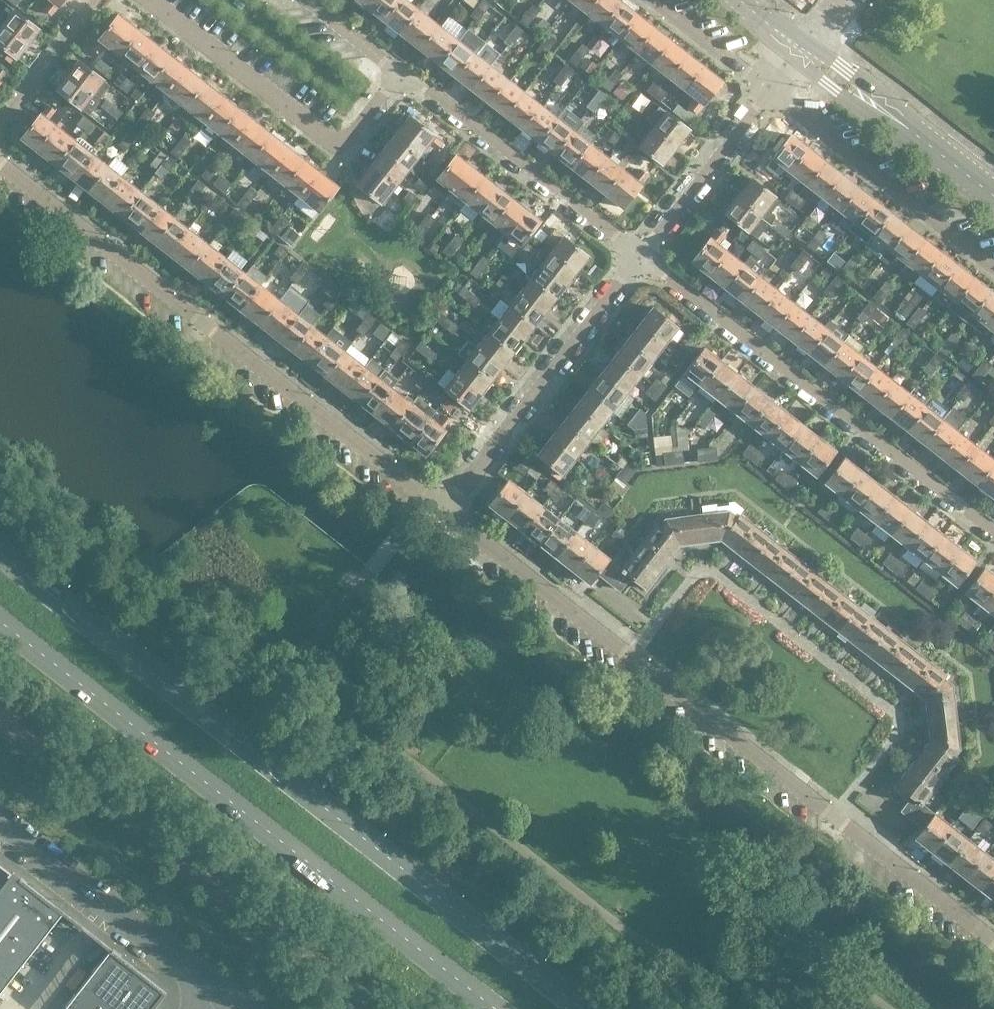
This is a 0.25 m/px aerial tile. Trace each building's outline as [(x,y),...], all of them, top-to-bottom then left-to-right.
[(64,0),(52,0),(45,9),(51,14),(59,5),(60,6),(64,0)] [(395,0),(373,0),(368,7),(384,20),(395,6),(393,4),(395,0)] [(418,10),(405,0),(395,0),(393,4),(395,6),(384,20),(400,33),(418,10)] [(491,4),(486,0),(483,0),(477,8),(484,13),(491,4)] [(596,0),(573,0),(573,1),(587,12),(596,0)] [(621,2),(619,0),(596,0),(587,12),(606,27),(613,18),(610,16),(621,2)] [(620,37),(638,15),(621,2),(610,16),(613,18),(606,27),(620,37)] [(533,18),(540,10),(533,5),(527,13),(533,18)] [(478,21),(484,13),(477,8),(471,16),(478,21)] [(39,29),(15,10),(4,25),(30,44),(33,40),(31,39),(39,29)] [(457,41),(440,27),(418,10),(400,33),(439,63),(457,41)] [(526,27),(533,18),(527,13),(520,22),(526,27)] [(120,55),(139,31),(118,15),(99,39),(100,39),(93,49),(100,54),(107,44),(120,55)] [(643,42),(654,28),(638,15),(620,37),(639,53),(646,44),(643,42)] [(4,25),(0,30),(0,45),(16,58),(24,48),(26,49),(30,44),(4,25)] [(517,39),(524,30),(517,25),(510,34),(517,39)] [(653,63),(671,40),(654,28),(643,42),(646,44),(639,53),(653,63)] [(154,51),(151,49),(155,44),(139,31),(120,55),(139,70),(154,51)] [(511,47),(517,39),(510,34),(504,42),(511,47)] [(550,48),(556,40),(549,34),(543,43),(550,48)] [(676,68),(687,53),(671,40),(653,63),(672,78),(679,70),(676,68)] [(470,64),(477,56),(457,41),(439,63),(456,76),(467,62),(470,64)] [(543,56),(550,48),(543,43),(537,51),(543,56)] [(153,80),(172,57),(170,55),(170,52),(165,49),(162,49),(155,44),(151,49),(154,51),(139,70),(153,80)] [(583,57),(589,49),(583,44),(576,52),(583,57)] [(576,66),(583,57),(576,52),(569,60),(576,66)] [(686,89),(703,66),(687,53),(676,68),(679,70),(672,78),(686,89)] [(473,89),(490,66),(477,56),(470,64),(467,62),(456,76),(473,89)] [(167,91),(181,73),(184,75),(188,69),(181,64),(181,61),(176,58),(173,58),(172,57),(153,80),(167,91)] [(104,79),(80,60),(72,71),(70,69),(67,74),(92,94),(104,79)] [(567,78),(574,69),(567,64),(560,73),(567,78)] [(503,90),(510,82),(490,66),(473,89),(489,102),(500,88),(503,90)] [(705,104),(722,81),(703,66),(686,89),(697,98),(690,108),(696,113),(704,103),(705,104)] [(186,106),(205,83),(188,69),(184,75),(181,73),(167,91),(186,106)] [(616,83),(622,75),(616,70),(609,78),(616,83)] [(560,86),(567,78),(560,73),(554,81),(560,86)] [(92,94),(67,74),(63,78),(65,79),(57,90),(81,108),(92,94)] [(609,92),(616,83),(609,78),(603,86),(609,92)] [(506,115),(523,92),(510,82),(503,90),(500,88),(489,102),(506,115)] [(220,103),(217,101),(221,96),(205,83),(186,106),(205,122),(220,103)] [(600,104),(607,95),(600,90),(593,98),(600,104)] [(536,116),(543,107),(523,92),(506,115),(522,128),(533,114),(536,116)] [(219,132),(238,108),(236,107),(236,104),(231,101),(228,101),(221,96),(217,101),(220,103),(205,122),(219,132)] [(593,112),(600,104),(593,98),(587,107),(593,112)] [(109,112),(114,105),(106,99),(101,106),(109,112)] [(630,115),(636,109),(628,102),(622,109),(630,115)] [(40,143),(54,124),(48,120),(56,110),(49,105),(41,114),(22,138),(24,139),(24,142),(29,146),(32,146),(38,151),(42,145),(40,143)] [(117,118),(122,112),(114,105),(109,112),(117,118)] [(539,141),(557,118),(543,107),(536,116),(533,114),(522,128),(539,141)] [(148,122),(154,114),(147,108),(141,117),(148,122)] [(233,143),(248,124),(250,127),(254,121),(248,116),(247,113),(242,109),(240,110),(238,108),(219,132),(233,143)] [(638,122),(644,115),(636,109),(630,115),(638,122)] [(690,129),(667,111),(656,126),(664,133),(662,135),(676,147),(690,129)] [(83,129),(89,121),(83,116),(76,124),(83,129)] [(434,136),(435,135),(411,116),(397,134),(402,138),(400,141),(419,155),(429,142),(438,150),(443,143),(434,136)] [(141,130),(148,122),(141,117),(135,125),(141,130)] [(569,142),(576,133),(557,118),(539,141),(555,154),(566,140),(569,142)] [(89,134),(96,126),(89,121),(83,129),(89,134)] [(252,158),(271,134),(254,121),(250,127),(248,124),(233,143),(252,158)] [(55,164),(74,140),(54,124),(40,143),(42,145),(38,151),(55,164)] [(676,147),(662,135),(664,133),(656,126),(640,146),(662,164),(676,147)] [(132,142),(139,133),(132,128),(126,136),(132,142)] [(572,167),(590,144),(576,133),(569,142),(566,140),(555,154),(572,167)] [(286,155),(284,153),(288,147),(271,134),(252,158),(272,173),(286,155)] [(419,155),(400,141),(402,138),(397,134),(384,150),(408,169),(419,155)] [(797,162),(808,148),(791,135),(773,157),(774,158),(766,167),(773,173),(781,163),(788,169),(794,160),(797,162)] [(126,150),(132,142),(126,136),(120,145),(126,150)] [(184,150),(190,141),(184,136),(177,144),(184,150)] [(79,174),(94,155),(74,140),(55,164),(72,177),(76,172),(79,174)] [(178,158),(184,150),(177,144),(171,153),(178,158)] [(602,168),(609,159),(590,144),(572,167),(588,180),(600,165),(602,168)] [(285,184),(304,160),(302,159),(302,156),(297,152),(295,153),(288,147),(284,153),(286,155),(272,173),(285,184)] [(807,184),(825,161),(808,148),(797,162),(794,160),(788,169),(807,184)] [(408,169),(384,150),(371,167),(376,171),(378,168),(397,183),(408,169)] [(452,190),(472,164),(468,161),(466,163),(456,154),(437,178),(452,190)] [(88,190),(107,166),(94,155),(79,174),(76,172),(72,177),(79,182),(79,185),(84,189),(87,189),(88,190)] [(169,170),(175,162),(168,156),(162,164),(169,170)] [(605,193),(623,170),(609,159),(602,168),(600,165),(588,180),(605,193)] [(215,173),(221,165),(214,160),(208,168),(215,173)] [(299,195),(314,176),(316,178),(321,173),(314,168),(313,165),(309,161),(306,161),(304,160),(285,184),(299,195)] [(830,188),(841,174),(825,161),(807,184),(821,194),(827,186),(830,188)] [(162,178),(169,170),(162,164),(156,173),(162,178)] [(466,201),(485,177),(475,169),(477,168),(472,164),(452,190),(466,201)] [(106,195),(121,177),(107,166),(88,190),(90,191),(91,194),(95,198),(98,198),(105,203),(109,197),(106,195)] [(381,203),(397,183),(378,168),(376,171),(371,167),(357,184),(381,203)] [(208,182),(215,173),(208,168),(201,176),(208,182)] [(624,208),(641,186),(642,185),(641,184),(648,175),(641,169),(634,179),(623,170),(605,193),(624,208)] [(319,211),(338,187),(321,173),(316,178),(314,176),(299,195),(319,211)] [(840,210),(858,187),(841,174),(830,188),(827,186),(821,194),(840,210)] [(122,216),(140,192),(121,177),(106,195),(109,197),(105,203),(122,216)] [(480,211),(500,186),(495,182),(494,184),(485,177),(466,201),(480,211)] [(759,216),(775,196),(752,178),(738,196),(753,207),(751,210),(759,216)] [(199,193),(205,185),(199,180),(192,188),(199,193)] [(493,222),(512,198),(503,191),(504,189),(500,186),(480,211),(493,222)] [(863,214),(874,200),(858,187),(840,210),(854,220),(861,212),(863,214)] [(192,202),(199,193),(192,188),(186,196),(192,202)] [(251,201),(257,193),(250,188),(244,196),(251,201)] [(145,226),(160,207),(140,192),(122,216),(138,229),(142,223),(145,226)] [(244,210),(251,201),(244,196),(237,204),(244,210)] [(759,216),(751,210),(753,207),(738,196),(725,213),(748,231),(759,216)] [(507,233),(527,207),(523,204),(521,205),(512,198),(493,222),(507,233)] [(873,235),(891,213),(874,200),(863,214),(861,212),(854,220),(873,235)] [(155,242),(174,218),(160,207),(145,226),(142,223),(138,229),(145,234),(146,237),(150,241),(153,240),(155,242)] [(522,244),(540,220),(530,212),(531,211),(527,207),(507,233),(522,244)] [(235,222),(241,213),(235,208),(228,216),(235,222)] [(284,227),(290,219),(283,213),(277,222),(284,227)] [(429,227),(435,219),(428,213),(422,221),(429,227)] [(896,240),(908,226),(891,213),(873,235),(887,246),(894,238),(896,240)] [(228,230),(235,222),(228,216),(222,224),(228,230)] [(173,247),(187,228),(174,218),(155,242),(156,243),(157,246),(162,250),(164,249),(171,255),(175,249),(173,247)] [(778,232),(783,225),(775,219),(770,226),(778,232)] [(423,234),(429,227),(422,221),(416,229),(423,234)] [(277,236),(284,227),(277,222),(270,230),(277,236)] [(786,238),(791,231),(783,225),(778,232),(786,238)] [(906,261),(924,239),(908,226),(896,240),(894,238),(887,246),(906,261)] [(188,268),(207,244),(187,228),(173,247),(175,249),(171,255),(188,268)] [(718,258),(725,250),(717,244),(725,235),(718,229),(711,239),(710,238),(692,261),(710,275),(721,260),(718,258)] [(819,243),(826,234),(819,229),(812,237),(819,243)] [(589,256),(573,243),(565,237),(564,238),(555,230),(550,236),(559,243),(553,251),(577,270),(579,268),(582,267),(586,261),(586,259),(589,256)] [(456,248),(462,240),(456,235),(449,243),(456,248)] [(812,251),(819,243),(812,237),(806,246),(812,251)] [(929,266),(941,252),(924,239),(906,261),(920,272),(927,264),(929,266)] [(450,256),(456,248),(449,243),(443,251),(450,256)] [(212,278),(227,259),(207,244),(188,268),(205,281),(210,276),(212,278)] [(804,263),(811,255),(804,249),(797,258),(804,263)] [(726,288),(744,265),(725,250),(718,258),(721,260),(710,275),(726,288)] [(577,270),(553,251),(542,265),(568,285),(571,280),(570,279),(577,270)] [(939,287),(957,265),(941,252),(929,266),(927,264),(920,272),(939,287)] [(852,268),(858,260),(852,255),(845,263),(852,268)] [(484,269),(490,261),(483,256),(477,264),(484,269)] [(798,271),(804,263),(797,258),(791,266),(798,271)] [(244,303),(259,285),(227,259),(212,278),(210,276),(205,281),(211,286),(212,289),(217,293),(219,292),(229,299),(229,302),(234,306),(236,306),(243,311),(247,305),(244,303)] [(304,275),(310,267),(303,262),(297,270),(304,275)] [(845,277),(852,268),(845,263),(839,271),(845,277)] [(477,278),(484,269),(477,264),(471,272),(477,278)] [(568,285),(542,265),(532,279),(556,297),(563,288),(565,289),(568,285)] [(751,284),(758,276),(744,265),(726,288),(743,301),(754,286),(751,284)] [(962,292),(974,278),(957,265),(939,287),(953,298),(960,290),(962,292)] [(297,283),(304,275),(297,270),(291,278),(297,283)] [(837,289),(844,281),(837,275),(830,284),(837,289)] [(759,314),(777,291),(758,276),(751,284),(754,286),(743,301),(759,314)] [(972,313),(990,291),(974,278),(962,292),(960,290),(953,298),(972,313)] [(556,297),(532,279),(521,293),(547,312),(550,308),(549,307),(556,297)] [(885,294),(892,286),(885,281),(879,289),(885,294)] [(831,297),(837,289),(830,284),(824,292),(831,297)] [(260,324),(279,300),(259,285),(244,303),(247,305),(243,311),(260,324)] [(467,300),(472,293),(464,286),(458,293),(467,300)] [(337,301),(343,293),(336,288),(330,296),(337,301)] [(879,303),(885,294),(879,289),(872,298),(879,303)] [(784,310),(791,302),(777,291),(759,314),(776,327),(787,312),(784,310)] [(990,291),(972,313),(986,324),(993,316),(993,317),(993,294),(990,291)] [(475,306),(480,299),(472,293),(467,300),(475,306)] [(547,312),(521,293),(510,306),(534,325),(542,315),(543,316),(547,312)] [(330,309),(337,301),(330,296),(324,304),(330,309)] [(284,334),(298,315),(279,300),(260,324),(277,337),(281,332),(284,334)] [(870,315),(877,306),(870,301),(863,310),(870,315)] [(792,339),(810,317),(791,302),(784,310),(787,312),(776,327),(792,339)] [(534,325),(510,306),(500,320),(525,340),(528,336),(527,334),(534,325)] [(662,346),(678,326),(654,307),(651,310),(649,311),(645,316),(646,318),(641,324),(654,335),(652,337),(662,346)] [(918,320),(925,312),(918,307),(911,315),(918,320)] [(864,323),(870,315),(863,310),(857,318),(864,323)] [(370,327),(376,319),(369,314),(363,322),(370,327)] [(445,327),(451,321),(442,314),(437,321),(445,327)] [(293,350),(312,326),(298,315),(284,334),(281,332),(277,337),(284,343),(284,345),(289,349),(291,349),(293,350)] [(911,328),(918,320),(911,315),(905,323),(911,328)] [(993,316),(986,324),(993,330),(993,317),(993,316)] [(817,336),(824,328),(810,317),(792,339),(809,352),(820,338),(817,336)] [(525,340),(500,320),(489,333),(513,352),(520,343),(522,344),(525,340)] [(453,334),(459,327),(451,321),(445,327),(453,334)] [(363,335),(370,327),(363,322),(357,330),(363,335)] [(662,346),(652,337),(654,335),(641,324),(628,340),(652,359),(662,346)] [(311,355),(326,337),(312,326),(293,350),(295,351),(295,354),(300,358),(303,358),(310,363),(314,358),(311,355)] [(903,341),(910,332),(903,327),(896,336),(903,341)] [(825,365),(843,343),(824,328),(817,336),(820,338),(809,352),(825,365)] [(513,352),(489,333),(478,347),(504,368),(507,363),(505,362),(513,352)] [(951,346),(958,338),(951,333),(945,341),(951,346)] [(897,349),(903,341),(896,336),(890,344),(897,349)] [(326,376),(345,352),(326,337),(311,355),(314,358),(310,363),(326,376)] [(404,353),(410,344),(403,339),(396,348),(404,353)] [(652,359),(628,340),(615,357),(628,367),(631,364),(641,373),(652,359)] [(944,354),(951,346),(945,341),(938,349),(944,354)] [(424,355),(429,348),(421,342),(416,348),(424,355)] [(850,362),(857,353),(843,343),(825,365),(842,378),(853,364),(850,362)] [(504,368),(478,347),(467,361),(491,380),(498,371),(500,372),(504,368)] [(692,353),(683,347),(678,353),(684,358),(687,360),(692,353)] [(398,362),(404,353),(396,348),(390,356),(398,362)] [(432,361),(437,354),(429,348),(424,355),(432,361)] [(710,375),(721,362),(717,358),(717,356),(711,352),(709,352),(704,348),(685,372),(699,383),(708,372),(710,375)] [(350,386),(364,367),(345,352),(326,376),(343,389),(347,384),(350,386)] [(681,367),(687,360),(684,358),(678,353),(673,360),(681,367)] [(858,391),(876,369),(857,353),(850,362),(853,364),(842,378),(858,391)] [(936,367),(943,358),(936,353),(930,361),(936,367)] [(626,392),(641,373),(631,364),(628,367),(615,357),(603,373),(626,392)] [(984,372),(991,364),(984,359),(978,367),(984,372)] [(491,380),(467,361),(456,375),(482,395),(486,390),(484,389),(491,380)] [(930,375),(936,367),(930,361),(923,370),(930,375)] [(718,398),(737,374),(721,362),(710,375),(708,372),(699,383),(718,398)] [(359,402),(378,378),(364,367),(350,386),(347,384),(343,389),(350,394),(350,397),(355,401),(358,401),(359,402)] [(978,380),(984,372),(978,367),(971,375),(978,380)] [(883,388),(890,379),(876,369),(858,391),(875,404),(886,390),(883,388)] [(611,411),(626,392),(603,373),(590,390),(603,400),(601,403),(611,411)] [(743,400),(753,387),(737,374),(718,398),(737,413),(746,402),(743,400)] [(482,395),(456,375),(445,389),(469,408),(477,398),(479,399),(482,395)] [(422,390),(429,381),(422,376),(416,385),(422,390)] [(377,407),(392,389),(378,378),(359,402),(361,403),(361,406),(366,410),(369,409),(376,415),(380,409),(377,407)] [(661,393),(666,386),(658,379),(652,386),(661,393)] [(891,417),(909,394),(890,379),(883,388),(886,390),(875,404),(891,417)] [(969,393),(976,384),(969,379),(963,387),(969,393)] [(429,395),(435,386),(429,381),(422,390),(429,395)] [(656,400),(661,393),(652,386),(647,393),(656,400)] [(751,424),(770,400),(753,387),(743,400),(746,402),(737,413),(751,424)] [(963,401),(969,393),(963,387),(956,395),(963,401)] [(393,428),(411,404),(392,389),(377,407),(380,409),(376,415),(393,428)] [(611,411),(601,403),(603,400),(590,390),(577,406),(601,425),(611,411)] [(916,414),(923,405),(909,394),(891,417),(908,430),(919,416),(916,414)] [(462,411),(447,400),(441,408),(455,419),(462,411)] [(776,426),(786,413),(770,400),(751,424),(765,434),(773,424),(776,426)] [(417,438),(431,419),(411,404),(393,428),(410,441),(414,436),(417,438)] [(925,443),(942,420),(923,405),(916,414),(919,416),(908,430),(925,443)] [(601,425),(577,406),(564,423),(577,433),(579,430),(590,438),(601,425)] [(784,449),(803,426),(786,413),(776,426),(773,424),(765,434),(784,449)] [(426,454),(445,430),(452,420),(445,415),(438,424),(431,419),(417,438),(414,436),(410,441),(416,446),(416,449),(421,453),(424,452),(426,454)] [(647,427),(645,419),(635,420),(636,428),(647,427)] [(949,440),(956,431),(942,420),(925,443),(941,456),(952,442),(949,440)] [(575,458),(590,438),(579,430),(577,433),(564,423),(551,439),(575,458)] [(809,451),(819,438),(803,426),(784,449),(803,464),(811,454),(809,451)] [(648,436),(647,427),(636,428),(637,437),(648,436)] [(958,469),(975,446),(956,431),(949,440),(952,442),(941,456),(958,469)] [(817,476),(834,454),(836,452),(831,448),(831,445),(825,441),(823,441),(819,438),(809,451),(811,454),(803,464),(817,476)] [(558,479),(575,458),(551,439),(548,443),(546,443),(541,449),(542,451),(538,456),(546,463),(543,467),(558,479)] [(750,459),(757,450),(750,445),(743,454),(750,459)] [(975,446),(958,469),(993,497),(993,461),(975,446)] [(716,458),(715,447),(706,448),(708,459),(716,458)] [(708,459),(706,448),(698,449),(699,460),(708,459)] [(757,464),(763,455),(757,450),(750,459),(757,464)] [(683,462),(682,451),(673,452),(675,463),(683,462)] [(675,463),(673,452),(665,453),(666,464),(675,463)] [(851,484),(861,471),(857,468),(857,466),(851,461),(849,462),(844,458),(825,482),(840,493),(848,482),(851,484)] [(525,474),(531,465),(524,460),(518,468),(525,474)] [(632,475),(637,468),(628,462),(623,468),(632,475)] [(626,482),(632,475),(623,468),(618,475),(626,482)] [(783,484),(789,476),(783,470),(776,479),(783,484)] [(859,508),(877,484),(861,471),(851,484),(848,482),(840,493),(859,508)] [(789,490),(796,481),(789,476),(783,484),(789,490)] [(507,517),(525,493),(508,480),(489,503),(497,509),(497,511),(502,516),(505,516),(507,517)] [(551,495),(558,486),(551,481),(545,490),(551,495)] [(883,510),(894,497),(877,484),(859,508),(878,523),(886,512),(883,510)] [(558,500),(565,492),(558,486),(551,495),(558,500)] [(523,530),(542,507),(525,493),(507,517),(523,530)] [(891,533),(910,510),(894,497),(883,510),(886,512),(878,523),(891,533)] [(825,517),(831,508),(825,503),(818,512),(825,517)] [(607,517),(612,510),(603,504),(598,511),(607,517)] [(540,543),(559,520),(542,507),(523,530),(540,543)] [(585,521),(591,513),(585,507),(578,516),(585,521)] [(832,522),(838,514),(831,508),(825,517),(832,522)] [(916,536),(927,522),(910,510),(891,533),(905,544),(914,533),(916,536)] [(722,539),(743,512),(742,511),(737,517),(729,512),(698,516),(666,520),(661,527),(654,522),(653,523),(680,544),(701,542),(722,539)] [(737,550),(758,524),(756,522),(754,526),(742,516),(744,513),(743,512),(722,539),(737,550)] [(591,527),(598,518),(591,513),(585,521),(591,527)] [(557,556),(575,533),(559,520),(540,543),(557,556)] [(924,559),(943,535),(927,522),(916,536),(914,533),(905,544),(924,559)] [(680,544),(653,523),(652,525),(656,527),(646,539),(643,537),(642,538),(669,559),(680,544)] [(751,562),(772,535),(771,534),(768,537),(757,528),(759,525),(758,524),(737,550),(751,562)] [(620,542),(627,533),(620,528),(613,536),(620,542)] [(858,543),(864,534),(858,529),(851,537),(858,543)] [(574,569),(592,546),(575,533),(557,556),(574,569)] [(865,548),(871,540),(864,534),(858,543),(865,548)] [(766,573),(787,546),(785,545),(783,549),(771,539),(774,536),(772,535),(751,562),(766,573)] [(949,561),(959,548),(943,535),(924,559),(943,574),(952,563),(949,561)] [(669,559),(642,538),(641,539),(644,542),(635,553),(632,551),(630,553),(657,574),(669,559)] [(591,583),(599,573),(610,559),(592,546),(574,569),(576,571),(576,573),(582,578),(584,577),(591,583)] [(781,585),(802,558),(800,557),(797,560),(786,551),(788,548),(787,546),(766,573),(781,585)] [(958,585),(975,564),(976,561),(971,558),(971,555),(966,551),(963,551),(959,548),(949,561),(952,563),(943,574),(958,585)] [(657,574),(630,553),(629,554),(632,557),(622,569),(610,559),(599,573),(620,589),(630,577),(645,589),(657,574)] [(891,568),(897,560),(891,554),(884,563),(891,568)] [(795,596),(816,569),(815,568),(812,571),(801,562),(803,559),(802,558),(781,585),(795,596)] [(897,574),(904,565),(897,560),(891,568),(897,574)] [(993,590),(993,573),(991,571),(989,571),(984,568),(965,591),(980,603),(988,592),(991,594),(993,590)] [(810,608),(831,581),(829,580),(827,583),(815,574),(818,571),(816,569),(795,596),(810,608)] [(923,594),(930,585),(923,580),(917,589),(923,594)] [(825,619),(845,592),(844,591),(842,594),(830,585),(833,582),(831,581),(810,608),(825,619)] [(930,599),(937,591),(930,585),(923,594),(930,599)] [(991,594),(988,592),(980,603),(993,614),(993,590),(991,594)] [(839,631),(860,604),(858,602),(856,606),(844,597),(847,593),(845,592),(825,619),(839,631)] [(854,642),(875,615),(873,614),(871,617),(859,608),(862,605),(860,604),(839,631),(854,642)] [(965,627),(972,618),(965,613),(959,621),(965,627)] [(868,653),(889,627),(888,625),(885,629),(874,620),(876,616),(875,615),(854,642),(868,653)] [(972,632),(979,623),(972,618),(965,627),(972,632)] [(883,665),(904,638),(903,637),(900,640),(889,631),(891,628),(889,627),(868,653),(883,665)] [(898,676),(919,650),(917,648),(915,651),(903,642),(906,639),(904,638),(883,665),(898,676)] [(912,688),(933,661),(932,660),(930,663),(918,654),(920,651),(919,650),(898,676),(912,688)] [(927,699),(948,672),(947,671),(944,675),(932,665),(935,662),(933,661),(912,688),(927,699)] [(959,749),(955,718),(951,685),(944,680),(949,673),(948,672),(927,699),(930,720),(932,741),(959,762),(960,761),(954,756),(959,749)] [(959,762),(932,741),(921,756),(948,777),(949,775),(945,773),(955,761),(958,763),(959,762)] [(948,777),(921,756),(909,770),(936,792),(938,790),(934,787),(943,776),(947,778),(948,777)] [(921,803),(931,791),(935,793),(936,792),(909,770),(897,786),(913,798),(903,811),(924,827),(934,813),(921,803)] [(956,805),(963,796),(956,791),(949,800),(956,805)] [(985,813),(990,806),(981,800),(976,807),(985,813)] [(933,851),(952,827),(934,813),(924,827),(916,837),(923,843),(923,845),(929,850),(931,849),(933,851)] [(977,829),(984,820),(977,815),(970,824),(977,829)] [(984,834),(991,826),(984,820),(977,829),(984,834)] [(950,864),(968,840),(952,827),(933,851),(950,864)] [(967,877),(985,853),(968,840),(950,864),(967,877)] [(993,876),(993,860),(985,853),(967,877),(983,890),(993,876)] [(63,912),(12,872),(0,888),(0,992),(63,912)] [(983,890),(993,898),(993,876),(983,890)] [(110,949),(64,1007),(68,1008),(150,1008),(164,991),(110,949)]
